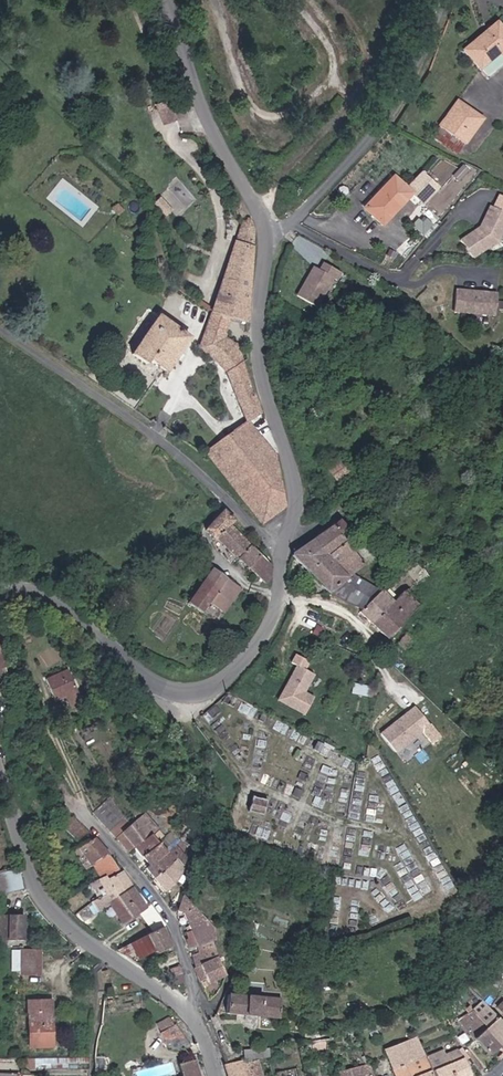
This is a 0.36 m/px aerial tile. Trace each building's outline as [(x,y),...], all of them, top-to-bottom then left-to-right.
[(498,19),(465,46),(483,68),(499,55),(502,60),(502,24),(498,19)] [(499,55),(483,68),(490,77),(502,67),(502,60),(499,55)] [(485,119),(459,100),(440,126),(466,145),(485,119)] [(161,106),(167,121),(178,117),(171,102),(161,106)] [(396,177),(368,208),(386,225),(414,194),(396,177)] [(502,232),(502,206),(494,202),(484,224),(463,237),(475,255),(500,238),(502,232)] [(243,221),(212,313),(232,319),(247,322),(256,229),(253,218),(248,218),(243,221)] [(317,308),(334,279),(338,281),(342,274),(325,263),(320,271),(315,267),(297,296),(317,308)] [(496,316),(499,294),(458,289),(455,311),(496,316)] [(153,359),(162,366),(166,369),(189,335),(160,313),(133,351),(150,362),(153,359)] [(246,421),(208,450),(233,486),(262,522),(286,505),(278,454),(251,420),(264,413),(245,360),(239,342),(228,336),(232,319),(212,313),(201,346),(216,355),(226,373),(246,421)] [(233,519),(223,509),(204,528),(215,539),(218,536),(244,563),(247,566),(260,553),(228,523),(233,519)] [(338,518),(291,553),(323,588),(358,609),(379,590),(350,574),(363,565),(338,534),(346,528),(338,518)] [(272,565),(260,553),(247,566),(265,582),(273,575),(272,565)] [(243,589),(214,567),(188,603),(202,613),(211,600),(227,611),(243,589)] [(394,602),(371,622),(387,637),(426,598),(414,586),(394,602)] [(379,590),(358,609),(371,622),(394,602),(379,590)] [(291,662),(296,665),(277,699),(305,714),(316,695),(306,690),(316,673),(307,668),(311,661),(296,653),(291,662)] [(74,669),(51,677),(58,699),(69,695),(74,707),(87,703),(74,669)] [(370,681),(360,679),(357,686),(367,689),(370,681)] [(415,703),(382,731),(399,752),(432,724),(415,703)] [(253,796),(251,809),(265,811),(267,798),(253,796)] [(113,832),(127,819),(111,799),(97,812),(113,832)] [(148,813),(131,824),(127,819),(113,832),(131,851),(135,846),(150,834),(159,827),(148,813)] [(80,842),(93,832),(76,815),(61,824),(62,824),(80,842)] [(163,851),(177,839),(171,832),(157,843),(163,851)] [(157,843),(150,834),(135,846),(141,854),(157,843)] [(101,877),(104,876),(117,868),(109,853),(96,836),(77,848),(90,865),(92,864),(101,877)] [(187,852),(177,839),(163,851),(148,863),(145,866),(154,877),(171,862),(180,873),(187,852)] [(148,863),(163,851),(157,843),(141,854),(148,863)] [(164,890),(180,873),(171,862),(154,877),(164,890)] [(117,895),(133,885),(123,870),(107,879),(104,876),(101,877),(89,884),(97,897),(112,887),(112,889),(117,895)] [(0,875),(0,891),(21,887),(18,871),(0,875)] [(141,913),(149,908),(133,885),(117,895),(112,889),(106,892),(111,900),(110,900),(125,922),(141,913)] [(178,909),(188,930),(209,921),(183,893),(178,909)] [(164,925),(167,924),(153,905),(149,908),(141,913),(156,929),(164,925)] [(8,944),(8,938),(25,938),(25,913),(0,913),(0,944),(8,944)] [(191,946),(198,944),(215,938),(215,928),(209,921),(188,930),(191,946)] [(120,948),(127,953),(136,949),(140,957),(159,948),(161,951),(174,945),(164,925),(156,929),(120,948)] [(202,981),(225,973),(218,951),(219,950),(215,938),(198,944),(200,951),(192,953),(197,965),(202,981)] [(490,963),(502,970),(502,941),(490,963)] [(41,952),(22,952),(22,972),(41,972),(41,952)] [(50,972),(41,972),(41,985),(50,985),(50,972)] [(281,994),(243,990),(242,995),(281,999),(281,994)] [(281,999),(242,995),(229,994),(227,1013),(279,1018),(281,999)] [(31,1045),(53,1044),(53,999),(30,999),(31,1045)] [(489,1008),(482,1000),(471,1009),(499,1044),(502,1041),(502,1027),(489,1008)] [(469,1006),(465,1009),(467,1011),(458,1017),(486,1054),(499,1044),(471,1009),(469,1006)] [(192,1045),(177,1025),(175,1025),(173,1021),(161,1028),(163,1032),(161,1033),(168,1047),(171,1049),(182,1050),(192,1045)] [(416,1036),(385,1049),(396,1075),(432,1075),(416,1036)] [(461,1047),(450,1052),(453,1061),(451,1061),(446,1048),(429,1054),(438,1075),(467,1075),(472,1074),(461,1047)] [(261,1054),(266,1075),(275,1075),(270,1052),(261,1054)] [(245,1058),(249,1075),(266,1075),(261,1054),(245,1058)] [(228,1062),(231,1075),(249,1075),(245,1058),(228,1062)] [(196,1059),(180,1064),(183,1075),(201,1075),(196,1059)] [(99,1070),(100,1075),(118,1075),(116,1067),(99,1070)]
